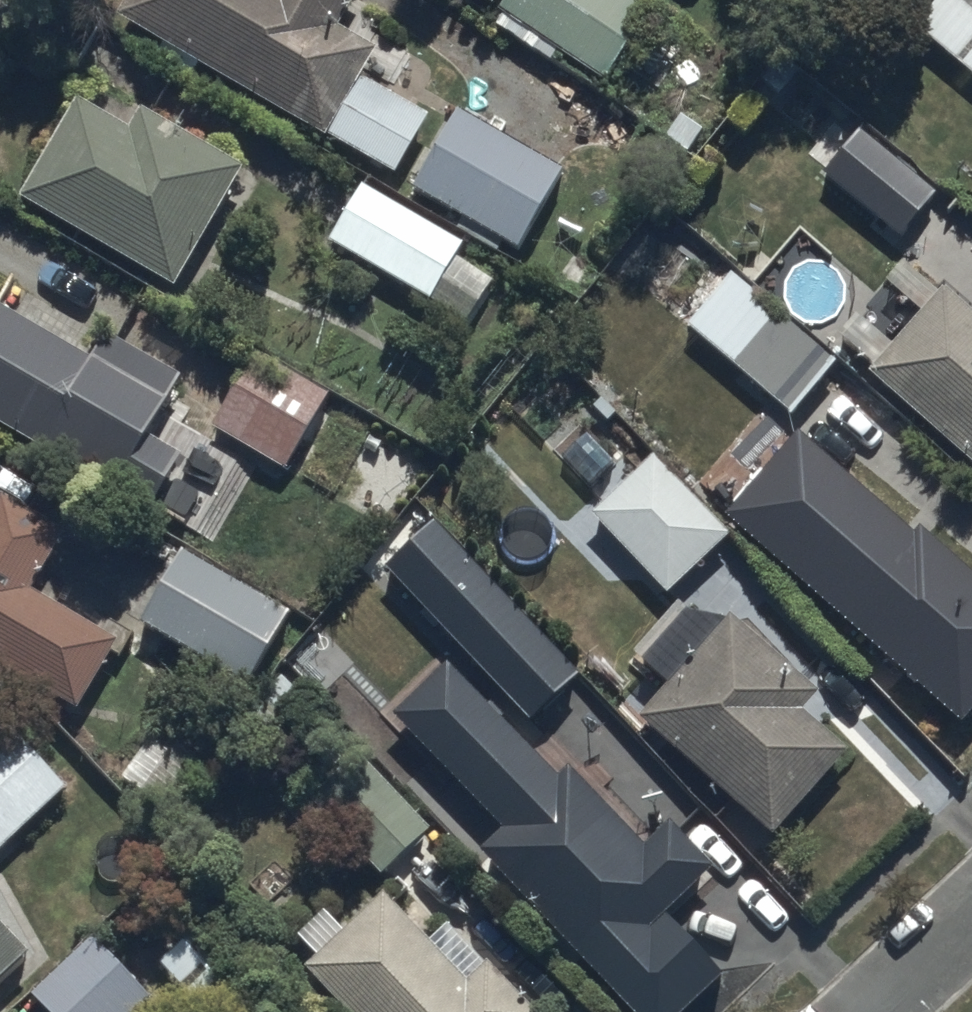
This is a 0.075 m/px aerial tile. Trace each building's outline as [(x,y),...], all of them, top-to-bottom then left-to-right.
[(258,90),(394,173),(434,108),(364,66),(377,46),(341,24),(355,0),(124,0),(120,6),(258,90)] [(503,5),(493,20),(553,60),(562,47),(603,75),(650,5),(643,0),(495,0),(503,5)] [(911,18),(971,70),(971,0),(927,0),(911,18)] [(72,92),(16,189),(175,280),(243,162),(140,103),(128,124),(72,92)] [(410,180),(464,213),(456,225),(492,247),(499,234),(518,246),(566,166),(458,100),(410,180)] [(858,125),(821,169),(901,235),(937,190),(858,125)] [(366,175),(328,234),(467,323),(494,282),(454,256),(465,239),(366,175)] [(732,263),(686,317),(793,410),(839,356),(732,263)] [(867,358),(971,452),(971,305),(940,276),(867,358)] [(154,505),(188,446),(154,426),(183,375),(105,330),(92,352),(0,299),(0,416),(154,505)] [(255,343),(208,419),(284,465),(330,390),(255,343)] [(726,508),(912,672),(971,603),(971,563),(921,519),(915,526),(800,425),(726,508)] [(645,449),(587,505),(668,589),(726,533),(645,449)] [(79,707),(122,634),(36,583),(69,528),(1,488),(0,489),(0,660),(79,707)] [(383,553),(531,708),(580,662),(432,507),(383,553)] [(178,545),(139,615),(233,668),(273,598),(178,545)] [(692,607),(680,595),(632,648),(665,678),(638,708),(773,831),(851,745),(802,700),(815,686),(735,614),(692,607)] [(644,1011),(672,1011),(722,964),(665,905),(714,859),(668,812),(644,835),(568,756),(558,766),(448,651),(393,703),(502,816),(478,839),(644,1011)] [(5,719),(0,724),(0,850),(68,786),(5,719)] [(164,725),(120,774),(155,806),(199,758),(164,725)] [(362,743),(308,792),(381,873),(435,825),(362,743)] [(298,932),(316,951),(304,963),(352,1011),(542,1011),(446,913),(426,933),(382,889),(345,925),(325,905),(298,932)] [(32,948),(0,913),(0,977),(32,948)] [(29,988),(52,1011),(126,1011),(152,987),(92,927),(29,988)]
